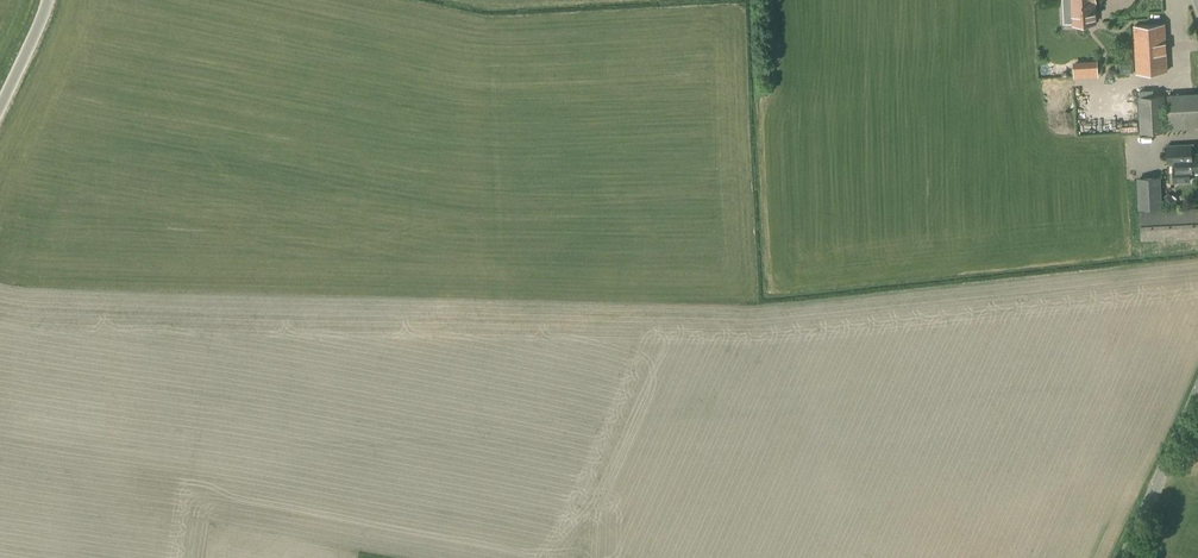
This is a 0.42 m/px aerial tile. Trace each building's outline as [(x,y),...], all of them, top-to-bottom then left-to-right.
[(1064,23),(1072,23),(1072,25),(1097,24),(1096,0),(1063,0),(1064,23)] [(1115,18),(1143,17),(1143,13),(1169,12),(1168,0),(1114,0),(1115,18)] [(1146,24),(1133,25),(1136,73),(1167,71),(1165,23),(1146,24)] [(1075,78),(1090,77),(1089,62),(1074,63),(1075,78)] [(1115,71),(1108,69),(1105,76),(1109,77),(1114,75),(1115,71)] [(1197,130),(1197,90),(1167,92),(1169,132),(1197,130)] [(1140,132),(1167,131),(1165,95),(1138,97),(1140,132)] [(1182,144),(1167,145),(1168,160),(1176,159),(1177,172),(1174,172),(1174,182),(1190,181),(1189,172),(1197,172),(1197,152),(1182,153),(1182,144)] [(1138,209),(1139,209),(1162,208),(1161,176),(1137,177),(1138,209)] [(1172,206),(1176,202),(1175,199),(1169,193),(1166,194),(1163,197),(1163,200),(1169,206),(1172,206)] [(1197,237),(1197,209),(1140,212),(1142,240),(1197,237)]
